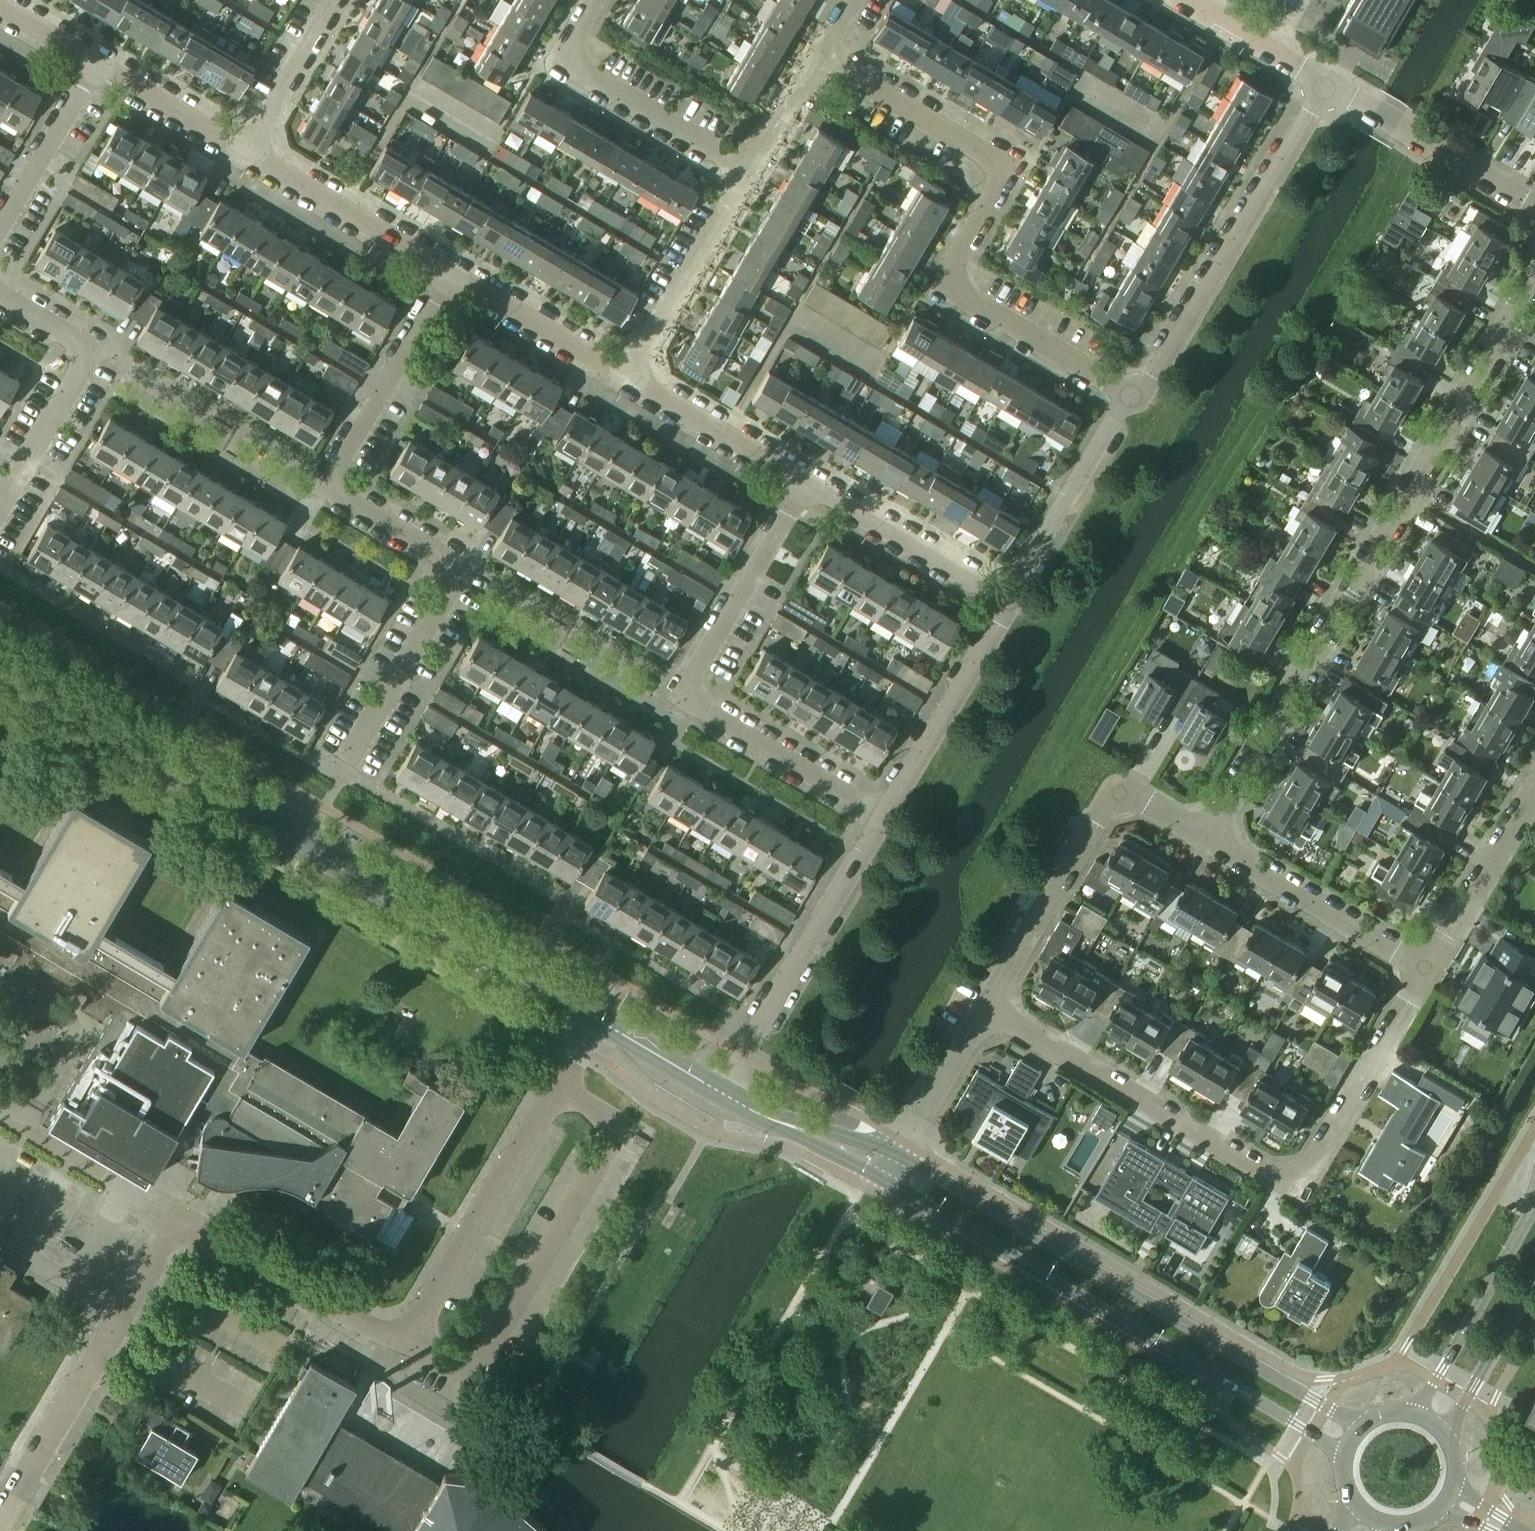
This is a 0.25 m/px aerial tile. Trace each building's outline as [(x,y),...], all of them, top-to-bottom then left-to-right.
[(92,9),(97,0),(77,0),(92,9)] [(113,21),(125,0),(97,0),(92,9),(113,21)] [(133,33),(150,5),(142,0),(125,0),(113,21),(133,33)] [(216,13),(222,2),(218,0),(210,0),(206,7),(216,13)] [(258,14),(264,4),(257,0),(252,0),(247,8),(258,14)] [(400,22),(412,1),(411,0),(378,0),(374,6),(400,22)] [(540,20),(552,0),(514,0),(512,3),(540,20)] [(664,18),(675,0),(636,0),(635,1),(664,18)] [(789,36),(801,15),(776,0),(764,21),(789,36)] [(801,15),(810,0),(776,0),(801,15)] [(986,11),(992,0),(979,0),(976,4),(986,11)] [(1081,20),(1092,0),(1064,0),(1059,7),(1081,20)] [(1101,32),(1118,5),(1110,0),(1092,0),(1081,20),(1101,32)] [(1333,29),(1377,55),(1410,0),(1350,0),(1333,29)] [(623,23),(658,44),(671,22),(664,18),(635,1),(623,23)] [(707,1),(701,12),(711,18),(718,8),(707,1)] [(1517,124),(1534,94),(1534,81),(1525,75),(1503,62),(1517,38),(1525,42),(1534,25),(1534,20),(1502,1),(1490,22),(1495,25),(1471,66),(1476,70),(1463,93),(1480,102),(1483,96),(1505,109),(1501,115),(1517,124)] [(500,24),(528,41),(540,20),(512,3),(500,24)] [(258,14),(268,20),(274,10),(264,4),(258,14)] [(435,14),(445,20),(451,10),(441,4),(435,14)] [(133,33),(154,46),(171,17),(150,5),(133,33)] [(955,16),(966,22),(972,12),(962,5),(955,16)] [(1101,32),(1122,44),(1139,17),(1118,5),(1101,32)] [(362,27),(387,42),(400,22),(374,6),(362,27)] [(872,36),(894,49),(910,21),(889,9),(872,36)] [(695,22),(705,28),(711,18),(701,12),(695,22)] [(718,22),(729,28),(735,18),(724,12),(718,22)] [(966,22),(976,28),(982,18),(972,12),(966,22)] [(1007,23),(1018,29),(1024,19),(1013,13),(1007,23)] [(429,24),(439,30),(445,20),(435,14),(429,24)] [(452,24),(463,30),(469,20),(458,14),(452,24)] [(237,25),(248,31),(254,21),(243,15),(237,25)] [(154,46),(175,58),(192,29),(171,17),(154,46)] [(1122,44),(1143,57),(1159,29),(1139,17),(1122,44)] [(1018,29),(1028,35),(1034,25),(1024,19),(1018,29)] [(248,31),(258,37),(264,27),(254,21),(248,31)] [(751,42),(777,57),(789,36),(764,21),(751,42)] [(894,49),(915,61),(931,34),(910,21),(894,49)] [(712,32),(722,38),(729,28),(718,22),(712,32)] [(446,35),(457,41),(463,30),(452,24),(446,35)] [(487,45),(516,62),(528,41),(500,24),(487,45)] [(350,48),(375,63),(387,42),(362,27),(350,48)] [(1143,57),(1164,69),(1180,41),(1183,36),(1170,28),(1167,34),(1159,29),(1143,57)] [(175,58),(196,70),(213,42),(192,29),(175,58)] [(997,41),(1007,47),(1014,36),(1003,30),(997,41)] [(915,61),(935,74),(952,46),(931,34),(915,61)] [(1007,47),(1018,53),(1024,43),(1014,36),(1007,47)] [(1050,48),(1060,54),(1066,44),(1056,38),(1050,48)] [(1164,69),(1185,81),(1204,49),(1191,41),(1188,46),(1180,41),(1164,69)] [(196,70),(217,83),(234,54),(213,42),(196,70)] [(739,63),(764,78),(777,57),(751,42),(739,63)] [(1060,54),(1081,66),(1087,56),(1066,44),(1060,54)] [(410,56),(421,62),(427,51),(416,45),(410,56)] [(474,66),(503,83),(516,62),(487,45),(474,66)] [(679,56),(690,62),(696,52),(686,46),(679,56)] [(935,74),(956,86),(972,58),(952,46),(935,74)] [(337,69),(363,84),(375,63),(350,48),(337,69)] [(690,62),(700,68),(706,58),(696,52),(690,62)] [(217,83),(238,95),(255,67),(234,54),(217,83)] [(421,76),(431,82),(444,61),(434,55),(421,76)] [(1039,65),(1049,71),(1055,61),(1045,55),(1039,65)] [(404,66),(414,72),(421,62),(410,56),(404,66)] [(1081,66),(1102,79),(1108,68),(1087,56),(1081,66)] [(956,86),(977,98),(993,71),(972,58),(956,86)] [(1199,81),(1209,87),(1222,66),(1211,60),(1199,81)] [(431,82),(441,88),(453,67),(444,61),(431,82)] [(1047,75),(1068,88),(1076,74),(1055,61),(1049,71),(1047,75)] [(726,84),(752,99),(764,78),(739,63),(726,84)] [(441,88),(450,93),(463,73),(453,67),(441,88)] [(1102,79),(1112,85),(1118,74),(1108,68),(1102,79)] [(325,90),(350,105),(363,84),(337,69),(325,90)] [(18,81),(0,70),(0,111),(18,81)] [(977,98),(998,111),(1014,83),(993,71),(977,98)] [(450,93),(460,99),(472,78),(463,73),(450,93)] [(460,99),(470,105),(482,84),(472,78),(460,99)] [(1230,99),(1257,116),(1270,94),(1242,78),(1230,99)] [(1122,90),(1144,103),(1150,93),(1128,80),(1122,90)] [(21,127),(40,94),(18,81),(0,111),(0,115),(21,127)] [(1193,92),(1203,98),(1209,87),(1199,81),(1193,92)] [(998,111),(1018,123),(1035,95),(1014,83),(998,111)] [(470,105),(479,110),(491,90),(482,84),(470,105)] [(386,97),(396,103),(402,93),(392,87),(386,97)] [(313,111),(338,126),(350,105),(325,90),(313,111)] [(479,110),(489,116),(501,95),(491,90),(479,110)] [(531,138),(536,130),(551,104),(530,91),(510,126),(531,138)] [(1144,103),(1154,109),(1160,99),(1150,93),(1144,103)] [(1517,124),(1533,134),(1534,130),(1534,94),(1517,124)] [(489,116),(499,122),(511,101),(501,95),(489,116)] [(1035,95),(1018,123),(1015,128),(1029,136),(1032,131),(1040,136),(1056,108),(1035,95)] [(379,108),(390,114),(396,103),(386,97),(379,108)] [(1217,120),(1245,137),(1257,116),(1230,99),(1217,120)] [(536,130),(557,142),(572,116),(551,104),(536,130)] [(1059,126),(1069,132),(1081,111),(1071,105),(1059,126)] [(300,132),(326,147),(338,126),(313,111),(300,132)] [(1069,132),(1078,137),(1091,117),(1081,111),(1069,132)] [(1174,123),(1184,129),(1191,119),(1180,113),(1174,123)] [(557,142),(578,154),(593,129),(572,116),(557,142)] [(1078,137),(1088,143),(1100,122),(1091,117),(1078,137)] [(411,128),(421,134),(427,124),(417,118),(411,128)] [(1205,141),(1233,157),(1245,137),(1217,120),(1205,141)] [(1088,143),(1098,149),(1110,128),(1100,122),(1088,143)] [(1168,133),(1178,139),(1184,129),(1174,123),(1168,133)] [(98,157),(120,170),(140,137),(118,124),(98,157)] [(421,134),(432,140),(438,130),(427,124),(421,134)] [(806,149),(831,164),(844,143),(818,128),(806,149)] [(1098,149),(1107,154),(1119,134),(1110,128),(1098,149)] [(361,139),(371,145),(377,135),(367,129),(361,139)] [(578,154),(599,167),(614,141),(593,129),(578,154)] [(1107,154),(1117,160),(1129,139),(1119,134),(1107,154)] [(120,170),(142,183),(162,150),(140,137),(120,170)] [(355,149),(365,155),(371,145),(361,139),(355,149)] [(1117,160),(1126,165),(1139,145),(1129,139),(1117,160)] [(619,179),(635,153),(638,148),(625,141),(622,146),(614,141),(599,167),(619,179)] [(1193,162),(1220,178),(1233,157),(1205,141),(1193,162)] [(452,152),(463,159),(469,148),(459,142),(452,152)] [(8,164),(15,153),(0,144),(0,159),(8,164)] [(369,173),(391,186),(408,157),(386,144),(369,173)] [(1054,165),(1081,182),(1094,160),(1067,144),(1062,152),(1057,149),(1049,162),(1054,165)] [(1126,165),(1136,171),(1148,151),(1139,145),(1126,165)] [(463,159),(473,165),(479,154),(469,148),(463,159)] [(793,170),(819,185),(831,164),(806,149),(793,170)] [(142,183),(164,196),(184,163),(162,150),(142,183)] [(504,160),(515,166),(521,156),(510,150),(504,160)] [(412,198),(428,169),(435,159),(424,153),(418,163),(408,157),(391,186),(412,198)] [(619,179),(640,191),(655,166),(635,153),(619,179)] [(1149,165),(1160,171),(1166,161),(1155,155),(1149,165)] [(515,166),(525,172),(531,162),(521,156),(515,166)] [(864,169),(874,175),(880,165),(870,159),(864,169)] [(1180,183),(1208,199),(1220,178),(1193,162),(1180,183)] [(181,216),(192,223),(208,197),(197,190),(206,176),(184,163),(164,196),(185,209),(181,216)] [(874,175),(885,181),(891,171),(880,165),(874,175)] [(1042,186),(1069,202),(1081,182),(1054,165),(1042,186)] [(1143,175),(1153,181),(1160,171),(1149,165),(1143,175)] [(432,210),(449,182),(455,172),(445,166),(439,176),(428,169),(412,198),(432,210)] [(640,191),(661,204),(676,178),(655,166),(640,191)] [(494,177),(504,183),(511,173),(500,167),(494,177)] [(781,191),(807,206),(819,185),(793,170),(781,191)] [(906,209),(935,226),(947,204),(938,199),(944,188),(914,171),(908,182),(919,188),(906,209)] [(504,183),(515,189),(521,179),(511,173),(504,183)] [(72,185),(102,203),(108,192),(79,174),(72,185)] [(546,185),(556,191),(562,180),(552,174),(546,185)] [(661,204),(682,216),(698,191),(676,178),(661,204)] [(556,191),(566,197),(572,187),(562,180),(556,191)] [(432,210),(453,223),(470,194),(449,182),(432,210)] [(1168,204),(1195,221),(1208,199),(1180,183),(1168,204)] [(1399,208),(1411,216),(1426,191),(1413,184),(1399,208)] [(1029,207),(1057,223),(1069,202),(1042,186),(1029,207)] [(1107,197),(1118,203),(1124,193),(1113,187),(1107,197)] [(842,199),(852,205),(858,194),(848,188),(842,199)] [(536,202),(546,208),(552,198),(542,191),(536,202)] [(769,212),(794,227),(807,206),(781,191),(769,212)] [(61,204),(90,221),(97,210),(68,192),(61,204)] [(102,203),(112,209),(119,198),(108,192),(102,203)] [(453,223),(474,235),(491,206),(470,194),(453,223)] [(200,233),(222,247),(242,213),(220,200),(218,203),(208,197),(192,223),(203,229),(200,233)] [(1101,207),(1111,213),(1118,203),(1107,197),(1101,207)] [(1124,207),(1135,213),(1141,203),(1130,197),(1124,207)] [(546,208),(556,214),(562,204),(552,198),(546,208)] [(587,209),(598,215),(604,205),(594,199),(587,209)] [(835,209),(846,215),(852,205),(842,199),(835,209)] [(859,209),(869,215),(875,205),(865,199),(859,209)] [(1155,225),(1183,242),(1195,221),(1168,204),(1155,225)] [(598,215),(619,228),(625,217),(604,205),(598,215)] [(474,235),(495,247),(512,219),(491,206),(474,235)] [(1017,228),(1044,244),(1057,223),(1029,207),(1017,228)] [(1118,217),(1129,223),(1135,213),(1124,207),(1118,217)] [(853,219),(863,225),(869,215),(859,209),(853,219)] [(894,230),(922,247),(935,226),(906,209),(894,230)] [(756,233),(782,248),(794,227),(769,212),(756,233)] [(222,247),(244,260),(264,226),(242,213),(222,247)] [(134,222),(144,228),(149,221),(138,214),(134,222)] [(104,224),(114,230),(119,223),(108,216),(104,224)] [(577,227),(588,233),(594,222),(583,216),(577,227)] [(619,228),(639,240),(646,230),(625,217),(619,228)] [(495,247),(516,260),(533,231),(512,219),(495,247)] [(1464,247),(1492,264),(1507,240),(1472,219),(1466,230),(1473,233),(1464,247)] [(588,233),(598,239),(604,228),(594,222),(588,233)] [(114,230),(125,237),(130,229),(119,223),(114,230)] [(1143,246),(1170,262),(1183,242),(1155,225),(1143,246)] [(244,260),(266,272),(286,239),(264,226),(244,260)] [(1008,265),(1036,282),(1042,271),(1032,265),(1044,244),(1017,228),(1004,249),(1014,255),(1008,265)] [(1083,239),(1093,245),(1099,234),(1089,228),(1083,239)] [(35,262),(58,276),(78,242),(55,229),(35,262)] [(639,240),(650,246),(656,236),(646,230),(639,240)] [(817,240),(827,247),(833,236),(823,230),(817,240)] [(881,250),(910,267),(922,247),(894,230),(881,250)] [(516,260),(536,272),(553,243),(533,231),(516,260)] [(744,253),(770,269),(782,248),(756,233),(744,253)] [(1100,249),(1110,255),(1116,244),(1106,238),(1100,249)] [(266,272),(287,285),(307,252),(286,239),(266,272)] [(1076,249),(1087,255),(1093,245),(1083,239),(1076,249)] [(811,251),(821,257),(827,247),(817,240),(811,251)] [(834,251),(844,257),(850,246),(840,240),(834,251)] [(619,251),(629,257),(635,247),(625,241),(619,251)] [(58,276),(79,289),(99,255),(78,242),(58,276)] [(536,272),(557,284),(574,256),(553,243),(536,272)] [(1131,267),(1158,283),(1170,262),(1143,246),(1131,267)] [(629,257),(640,263),(646,253),(635,247),(629,257)] [(1437,279),(1470,298),(1476,288),(1477,289),(1492,264),(1464,247),(1456,262),(1450,258),(1437,279)] [(1094,259),(1104,265),(1110,255),(1100,249),(1094,259)] [(869,271),(898,288),(910,267),(881,250),(869,271)] [(828,261),(838,267),(844,257),(834,251),(828,261)] [(287,285),(309,298),(329,265),(307,252),(287,285)] [(732,274),(757,289),(770,269),(744,253),(732,274)] [(79,289),(101,301),(121,268),(99,255),(79,289)] [(557,284),(578,297),(595,268),(574,256),(557,284)] [(309,298),(331,311),(351,278),(329,265),(309,298)] [(1118,288),(1146,304),(1158,283),(1131,267),(1118,288)] [(125,312),(136,318),(151,292),(141,286),(144,281),(121,268),(101,301),(124,315),(125,312)] [(578,297),(599,309),(616,280),(595,268),(578,297)] [(856,293),(885,310),(898,288),(869,271),(856,293)] [(203,280),(214,286),(218,278),(207,272),(203,280)] [(792,282),(802,288),(809,278),(798,272),(792,282)] [(1061,283),(1071,289),(1077,279),(1067,272),(1061,283)] [(719,295),(745,310),(757,289),(732,274),(719,295)] [(817,281),(823,285),(827,279),(821,275),(817,281)] [(331,311),(353,324),(372,290),(351,278),(331,311)] [(1071,289),(1082,295),(1088,285),(1077,279),(1071,289)] [(1423,318),(1450,334),(1465,310),(1463,309),(1470,298),(1437,279),(1425,300),(1431,304),(1423,318)] [(599,309),(620,322),(637,293),(616,280),(599,309)] [(786,292),(796,298),(802,288),(792,282),(786,292)] [(803,303),(813,309),(826,288),(815,282),(803,303)] [(813,309),(823,314),(835,294),(826,288),(813,309)] [(1090,314),(1118,330),(1124,320),(1133,325),(1146,304),(1118,288),(1114,295),(1104,290),(1090,314)] [(353,324),(375,337),(395,304),(372,290),(353,324)] [(235,299),(246,305),(251,298),(240,291),(235,299)] [(137,339),(160,353),(179,319),(158,306),(162,299),(151,292),(136,318),(146,324),(137,339)] [(205,301),(216,307),(221,299),(210,293),(205,301)] [(823,314),(832,320),(845,299),(835,294),(823,314)] [(707,316),(733,331),(745,310),(719,295),(707,316)] [(246,305),(257,312),(262,304),(251,298),(246,305)] [(216,307),(227,313),(231,306),(221,299),(216,307)] [(832,320),(842,326),(854,305),(845,299),(832,320)] [(842,326),(851,331),(864,311),(854,305),(842,326)] [(851,331),(861,337),(873,316),(864,311),(851,331)] [(768,324),(778,330),(784,319),(774,313),(768,324)] [(695,337),(720,352),(733,331),(707,316),(695,337)] [(861,337),(870,343),(883,322),(873,316),(861,337)] [(279,325),(290,331),(294,323),(283,317),(279,325)] [(919,356),(934,330),(912,317),(897,343),(919,356)] [(1395,349),(1421,364),(1427,354),(1436,359),(1450,334),(1423,318),(1414,332),(1408,328),(1395,349)] [(160,353),(181,365),(201,332),(179,319),(160,353)] [(249,326),(259,333),(264,325),(253,319),(249,326)] [(870,343),(881,349),(893,328),(883,322),(870,343)] [(290,331),(301,337),(305,330),(294,323),(290,331)] [(761,334),(772,340),(778,330),(768,324),(761,334)] [(259,333),(270,339),(275,331),(264,325),(259,333)] [(939,368),(954,342),(934,330),(919,356),(939,368)] [(181,365),(203,378),(223,345),(201,332),(181,365)] [(453,367),(475,380),(495,347),(472,333),(453,367)] [(680,368),(703,382),(712,366),(720,370),(728,356),(720,352),(695,337),(690,345),(685,342),(677,355),(685,360),(680,368)] [(322,350),(333,357),(340,345),(329,339),(322,350)] [(952,393),(960,380),(975,355),(954,342),(939,368),(931,381),(952,393)] [(292,352),(303,358),(307,351),(296,344),(292,352)] [(793,354),(803,360),(810,350),(799,344),(793,354)] [(203,378),(225,391),(244,358),(223,345),(203,378)] [(333,357),(362,374),(369,363),(340,345),(333,357)] [(475,380),(497,393),(516,359),(495,347),(475,380)] [(1381,388),(1409,404),(1423,380),(1415,375),(1421,364),(1395,349),(1383,370),(1389,374),(1381,388)] [(803,360),(814,366),(820,356),(810,350),(803,360)] [(303,358),(314,365),(318,357),(307,351),(303,358)] [(743,365),(753,371),(759,361),(749,355),(743,365)] [(960,380),(981,392),(996,367),(975,355),(960,380)] [(225,391),(246,404),(266,370),(244,358),(225,391)] [(497,393),(518,406),(538,372),(516,359),(497,393)] [(322,375),(351,392),(358,381),(329,363),(322,375)] [(737,376),(747,382),(753,371),(743,365),(737,376)] [(1534,412),(1534,365),(1529,374),(1528,373),(1513,399),(1534,412)] [(981,392),(1002,405),(1017,379),(996,367),(981,392)] [(19,379),(0,368),(0,410),(19,379)] [(835,379),(845,385),(851,374),(841,368),(835,379)] [(246,404),(268,417),(288,383),(266,370),(246,404)] [(752,399),(773,412),(790,383),(768,370),(752,399)] [(536,426),(547,432),(562,407),(552,400),(561,386),(538,372),(518,406),(540,419),(536,426)] [(845,385),(855,391),(861,380),(851,374),(845,385)] [(886,386),(897,392),(903,382),(893,376),(886,386)] [(1002,405),(1023,417),(1038,392),(1017,379),(1002,405)] [(897,392),(907,398),(913,388),(903,382),(897,392)] [(268,417),(290,429),(309,396),(288,383),(268,417)] [(773,412),(794,424),(811,395),(790,383),(773,412)] [(426,395),(456,413),(463,401),(433,384),(426,395)] [(1353,420),(1379,435),(1385,424),(1394,429),(1409,404),(1381,388),(1373,402),(1366,398),(1353,420)] [(1023,417),(1043,429),(1058,404),(1038,392),(1023,417)] [(876,403),(887,409),(893,399),(882,393),(876,403)] [(794,424),(815,436),(831,408),(811,395),(794,424)] [(290,429),(312,443),(332,409),(309,396),(290,429)] [(887,409),(897,415),(903,405),(893,399),(887,409)] [(1530,458),(1534,449),(1534,412),(1513,399),(1498,425),(1499,426),(1493,436),(1530,458)] [(928,411),(938,417),(945,406),(934,400),(928,411)] [(456,413),(467,419),(473,408),(463,401),(456,413)] [(415,414),(445,431),(452,420),(422,402),(415,414)] [(1043,429),(1065,442),(1080,416),(1058,404),(1043,429)] [(938,417),(949,423),(955,413),(945,406),(938,417)] [(555,443),(577,457),(597,423),(574,410),(573,413),(562,407),(547,432),(557,438),(555,443)] [(815,436),(835,449),(852,420),(831,408),(815,436)] [(90,451),(113,464),(133,430),(110,417),(90,451)] [(918,428),(928,434),(934,424),(924,418),(918,428)] [(835,449),(856,461),(873,432),(852,420),(835,449)] [(577,457),(599,469),(619,436),(597,423),(577,457)] [(488,432),(499,439),(504,431),(493,424),(488,432)] [(928,434),(939,440),(945,430),(934,424),(928,434)] [(970,435),(980,441),(986,431),(976,425),(970,435)] [(1344,450),(1335,464),(1363,481),(1378,456),(1369,451),(1376,440),(1350,425),(1337,447),(1344,450)] [(458,434),(469,440),(473,432),(463,426),(458,434)] [(113,464),(134,477),(154,443),(133,430),(113,464)] [(980,441),(990,448),(996,437),(986,431),(980,441)] [(469,440),(480,446),(484,439),(473,432),(469,440)] [(856,461),(877,473),(894,445),(873,432),(856,461)] [(599,469),(621,482),(640,449),(619,436),(599,469)] [(1470,471),(1501,490),(1510,475),(1517,479),(1530,458),(1493,436),(1487,446),(1486,446),(1470,471)] [(390,472),(412,486),(432,452),(410,439),(390,472)] [(960,452),(970,459),(976,448),(966,442),(960,452)] [(134,477),(156,489),(176,456),(154,443),(134,477)] [(877,473),(898,486),(915,457),(894,445),(877,473)] [(970,459),(980,465),(986,454),(976,448),(970,459)] [(621,482),(642,495),(662,462),(640,449),(621,482)] [(1011,460),(1022,466),(1028,456),(1018,450),(1011,460)] [(412,486),(434,498),(454,465),(432,452),(412,486)] [(156,489),(178,502),(198,469),(176,456),(156,489)] [(1022,466),(1032,472),(1038,462),(1028,456),(1022,466)] [(898,486),(919,498),(935,469),(915,457),(898,486)] [(939,510),(956,482),(961,473),(941,461),(935,469),(919,498),(939,510)] [(642,495),(664,508),(684,474),(662,462),(642,495)] [(1320,474),(1308,496),(1334,511),(1340,500),(1348,505),(1363,481),(1335,464),(1327,478),(1320,474)] [(434,498),(456,511),(476,478),(454,465),(434,498)] [(1001,477),(1012,483),(1018,473),(1007,467),(1001,477)] [(64,479),(93,497),(100,485),(71,468),(64,479)] [(178,502),(200,515),(219,482),(198,469),(178,502)] [(1450,508),(1487,530),(1499,509),(1493,505),(1501,490),(1470,471),(1455,497),(1456,498),(1450,508)] [(1012,483),(1022,489),(1028,479),(1018,473),(1012,483)] [(664,508),(686,521),(705,487),(684,474),(664,508)] [(480,522),(490,528),(506,502),(495,496),(498,491),(476,478),(456,511),(478,525),(480,522)] [(200,515),(221,528),(241,494),(219,482),(200,515)] [(558,489),(568,496),(573,488),(562,482),(558,489)] [(939,510),(960,523),(977,494),(956,482),(939,510)] [(93,497),(104,503),(111,492),(100,485),(93,497)] [(53,498),(82,515),(89,504),(60,486),(53,498)] [(686,521),(707,534),(727,500),(705,487),(686,521)] [(221,528),(243,541),(263,507),(241,494),(221,528)] [(960,523),(981,535),(998,506),(977,494),(960,523)] [(1302,520),(1294,534),(1321,551),(1336,526),(1328,521),(1334,511),(1308,496),(1295,517),(1302,520)] [(707,534),(730,547),(750,513),(727,500),(707,534)] [(590,509),(601,515),(605,507),(595,501),(590,509)] [(492,549),(514,563),(534,529),(512,516),(517,509),(506,502),(490,528),(500,535),(492,549)] [(560,510),(571,517),(575,509),(564,503),(560,510)] [(981,535),(1002,547),(1019,519),(998,506),(981,535)] [(260,561),(271,567),(287,542),(276,535),(285,521),(263,507),(243,541),(264,554),(260,561)] [(601,515),(612,521),(616,514),(605,507),(601,515)] [(126,516),(137,522),(141,515),(130,508),(126,516)] [(571,517),(581,523),(586,516),(575,509),(571,517)] [(95,518),(106,524),(111,517),(100,510),(95,518)] [(137,522),(147,529),(152,521),(141,515),(137,522)] [(106,524),(117,531),(122,523),(111,517),(106,524)] [(27,557),(50,570),(70,536),(47,523),(27,557)] [(633,534),(644,541),(649,533),(638,527),(633,534)] [(1417,562),(1448,581),(1457,566),(1463,569),(1475,548),(1439,527),(1433,537),(1432,537),(1417,562)] [(603,536),(614,542),(618,535),(608,528),(603,536)] [(514,563),(536,575),(556,542),(534,529),(514,563)] [(644,541),(655,547),(660,539),(649,533),(644,541)] [(169,542),(180,548),(184,541),(174,534),(169,542)] [(1279,545),(1266,566),(1299,585),(1305,575),(1307,576),(1321,551),(1294,534),(1285,548),(1279,545)] [(614,542),(625,549),(629,541),(618,535),(614,542)] [(50,570),(71,583),(91,549),(70,536),(50,570)] [(139,543),(150,550),(154,542),(143,536),(139,543)] [(180,548),(191,555),(195,547),(184,541),(180,548)] [(150,550),(160,556),(165,549),(154,542),(150,550)] [(279,578),(301,592),(321,558),(299,545),(297,548),(287,542),(271,567),(282,573),(279,578)] [(536,575),(558,588),(577,555),(556,542),(536,575)] [(807,577),(830,590),(850,557),(827,543),(807,577)] [(677,560),(688,566),(694,555),(684,548),(677,560)] [(71,583),(93,596),(113,562),(91,549),(71,583)] [(647,562),(657,568),(662,560),(651,554),(647,562)] [(558,588),(579,601),(599,568),(577,555),(558,588)] [(688,566),(717,584),(724,572),(694,555),(688,566)] [(1494,573),(1515,585),(1526,568),(1504,556),(1494,573)] [(830,590),(852,603),(871,570),(850,557),(830,590)] [(301,592),(323,605),(343,571),(321,558),(301,592)] [(212,567),(223,574),(228,566),(217,560),(212,567)] [(657,568),(668,574),(673,567),(662,560),(657,568)] [(93,596),(115,608),(135,575),(113,562),(93,596)] [(182,569),(193,576),(197,568),(187,562),(182,569)] [(1396,599),(1433,621),(1445,599),(1439,596),(1448,581),(1417,562),(1401,588),(1402,589),(1396,599)] [(1246,601),(1280,621),(1294,596),(1293,595),(1299,585),(1266,566),(1246,601)] [(193,576),(204,582),(208,574),(197,568),(193,576)] [(579,601),(601,614),(621,580),(599,568),(579,601)] [(852,603),(873,616),(893,582),(871,570),(852,603)] [(323,605),(345,617),(364,584),(343,571),(323,605)] [(677,585),(706,602),(713,591),(684,573),(677,585)] [(115,608),(136,621),(156,588),(135,575),(115,608)] [(601,614),(623,627),(643,593),(621,580),(601,614)] [(873,616),(895,629),(915,595),(893,582),(873,616)] [(345,617),(367,631),(387,597),(364,584),(345,617)] [(136,621),(158,634),(178,601),(156,588),(136,621)] [(623,627),(644,639),(664,606),(643,593),(623,627)] [(781,605),(810,623),(817,611),(788,594),(781,605)] [(895,629),(916,641),(936,608),(915,595),(895,629)] [(1374,635),(1405,653),(1414,638),(1420,642),(1433,621),(1396,599),(1390,610),(1389,609),(1374,635)] [(158,634),(180,647),(200,613),(178,601),(158,634)] [(1218,632),(1260,658),(1267,645),(1266,645),(1280,621),(1246,601),(1231,624),(1225,620),(1218,632)] [(644,639),(667,653),(687,619),(664,606),(644,639)] [(916,641),(939,655),(959,621),(936,608),(916,641)] [(810,623),(821,629),(828,618),(817,611),(810,623)] [(770,624),(799,641),(806,630),(777,612),(770,624)] [(204,657),(215,664),(230,638),(219,632),(222,627),(200,613),(180,647),(203,660),(204,657)] [(293,631),(303,637),(308,630),(297,623),(293,631)] [(303,637),(314,644),(319,636),(308,630),(303,637)] [(1503,662),(1534,681),(1534,632),(1531,630),(1522,645),(1516,641),(1503,662)] [(273,639),(284,646),(289,638),(278,632),(273,639)] [(843,642),(854,649),(858,641),(847,634),(843,642)] [(459,668),(481,682),(501,648),(479,635),(459,668)] [(1353,672),(1390,693),(1402,672),(1396,668),(1405,653),(1374,635),(1359,661),(1360,661),(1353,672)] [(813,644),(823,650),(828,643),(817,636),(813,644)] [(216,684),(239,698),(259,664),(237,652),(241,644),(230,638),(215,664),(225,670),(216,684)] [(325,650),(355,668),(361,656),(332,639),(325,650)] [(854,649),(865,655),(869,647),(858,641),(854,649)] [(823,650),(834,657),(839,649),(828,643),(823,650)] [(481,682),(503,695),(523,661),(501,648),(481,682)] [(745,682),(767,696),(787,662),(764,649),(745,682)] [(1168,701),(1179,708),(1196,679),(1175,666),(1178,662),(1156,650),(1154,654),(1153,653),(1146,665),(1147,665),(1144,671),(1148,673),(1139,689),(1137,687),(1132,696),(1134,697),(1130,702),(1158,719),(1168,701)] [(304,662),(314,669),(321,657),(310,651),(304,662)] [(886,668),(897,674),(904,663),(893,656),(886,668)] [(314,669),(344,686),(351,675),(321,657),(314,669)] [(503,695),(525,707),(545,674),(523,661),(503,695)] [(767,696),(789,709),(809,675),(787,662),(767,696)] [(856,669),(867,676),(871,668),(860,662),(856,669)] [(1488,702),(1519,721),(1534,695),(1533,694),(1534,691),(1534,681),(1503,662),(1491,684),(1497,687),(1488,702)] [(897,674),(926,692),(933,680),(904,663),(897,674)] [(239,698),(260,710),(280,677),(259,664),(239,698)] [(867,676),(878,682),(882,675),(871,668),(867,676)] [(525,707),(547,720),(566,687),(545,674),(525,707)] [(789,709),(810,721),(830,688),(809,675),(789,709)] [(260,710),(282,723),(302,690),(280,677),(260,710)] [(1180,732),(1207,748),(1226,717),(1210,708),(1219,692),(1196,679),(1179,708),(1190,715),(1180,732)] [(1327,714),(1358,733),(1366,719),(1377,725),(1384,713),(1382,712),(1388,701),(1351,679),(1344,690),(1342,689),(1341,691),(1337,688),(1332,697),(1336,699),(1327,714)] [(886,692),(915,710),(922,698),(893,681),(886,692)] [(433,697),(458,713),(465,701),(439,686),(433,697)] [(547,720),(568,733),(588,700),(566,687),(547,720)] [(810,721),(832,734),(852,701),(830,688),(810,721)] [(282,723),(305,737),(325,703),(302,690),(282,723)] [(568,733),(590,746),(610,712),(588,700),(568,733)] [(832,734),(854,747),(874,714),(852,701),(832,734)] [(1460,735),(1497,756),(1503,746),(1504,746),(1505,744),(1510,747),(1524,724),(1519,721),(1488,702),(1479,717),(1473,714),(1460,735)] [(462,715),(469,719),(476,708),(469,703),(462,715)] [(422,716),(451,733),(458,722),(428,704),(422,716)] [(469,719),(477,724),(484,712),(476,708),(469,719)] [(590,746),(612,759),(631,725),(610,712),(590,746)] [(854,747),(876,760),(896,727),(874,714),(854,747)] [(1308,752),(1345,774),(1352,763),(1354,764),(1360,753),(1350,746),(1358,733),(1327,714),(1318,729),(1314,727),(1309,736),(1313,738),(1312,740),(1314,741),(1308,752)] [(1098,721),(1089,736),(1102,743),(1111,729),(1098,721)] [(629,779),(640,785),(655,760),(645,754),(654,739),(631,725),(612,759),(633,772),(629,779)] [(495,734),(506,741),(510,733),(499,727),(495,734)] [(465,736),(475,742),(480,735),(469,728),(465,736)] [(506,741),(516,747),(521,739),(510,733),(506,741)] [(475,742),(486,749),(491,741),(480,735),(475,742)] [(1449,768),(1441,782),(1472,800),(1481,785),(1485,787),(1490,779),(1486,776),(1487,775),(1485,773),(1491,762),(1454,740),(1447,751),(1445,750),(1438,762),(1449,768)] [(419,788),(438,754),(443,746),(433,741),(429,749),(416,741),(396,775),(419,788)] [(538,760),(549,766),(553,759),(543,752),(538,760)] [(1280,784),(1315,805),(1323,791),(1334,797),(1341,786),(1339,785),(1345,774),(1308,752),(1301,762),(1299,761),(1298,763),(1294,761),(1280,784)] [(419,788),(440,801),(460,767),(438,754),(419,788)] [(508,762),(519,768),(523,760),(512,754),(508,762)] [(549,766),(560,773),(564,765),(553,759),(549,766)] [(519,768),(530,775),(534,767),(523,760),(519,768)] [(647,797),(670,810),(690,777),(667,763),(666,766),(655,760),(640,785),(650,792),(647,797)] [(440,801),(462,814),(482,780),(460,767),(440,801)] [(670,810),(692,823),(711,789),(690,777),(670,810)] [(581,785),(592,792),(597,784),(586,778),(581,785)] [(462,814),(484,826),(503,793),(482,780),(462,814)] [(551,787),(562,794),(566,786),(556,780),(551,787)] [(1417,802),(1411,813),(1448,835),(1455,824),(1457,826),(1458,824),(1462,826),(1467,817),(1463,815),(1472,800),(1441,782),(1433,795),(1422,789),(1415,801),(1417,802)] [(1265,824),(1302,846),(1309,835),(1311,837),(1318,825),(1307,819),(1315,805),(1280,784),(1266,808),(1270,810),(1269,812),(1271,813),(1265,824)] [(562,794),(573,800),(577,792),(566,786),(562,794)] [(692,823),(713,836),(733,802),(711,789),(692,823)] [(484,826),(505,839),(525,806),(503,793),(484,826)] [(116,1010),(213,1067),(197,1095),(206,1100),(196,1172),(205,1177),(211,1180),(213,1181),(218,1182),(225,1183),(232,1183),(239,1182),(247,1180),(254,1179),(306,1210),(313,1199),(373,1235),(393,1202),(384,1197),(392,1183),(408,1193),(463,1100),(409,1068),(403,1079),(423,1091),(397,1134),(263,1055),(262,1057),(244,1047),(309,936),(225,887),(176,969),(102,925),(151,843),(74,797),(25,880),(0,865),(0,941),(116,1010)] [(713,836),(735,849),(755,815),(733,802),(713,836)] [(505,839),(527,852),(547,819),(525,806),(505,839)] [(1406,840),(1398,854),(1429,872),(1438,858),(1442,860),(1447,851),(1443,849),(1444,847),(1442,846),(1448,835),(1411,813),(1404,823),(1403,822),(1396,834),(1406,840)] [(735,849),(757,861),(776,828),(755,815),(735,849)] [(527,852),(549,865),(569,831),(547,819),(527,852)] [(757,861),(778,874),(798,841),(776,828),(757,861)] [(573,875),(583,882),(599,856),(588,850),(591,845),(569,831),(549,865),(571,878),(573,875)] [(1113,878),(1126,886),(1148,850),(1124,836),(1110,858),(1100,852),(1088,873),(1109,885),(1113,878)] [(661,849),(672,856),(677,848),(666,841),(661,849)] [(778,874),(801,887),(821,854),(798,841),(778,874)] [(672,856),(685,863),(690,855),(677,848),(672,856)] [(642,857),(653,864),(657,856),(646,850),(642,857)] [(1122,893),(1157,914),(1171,889),(1161,883),(1172,864),(1148,850),(1126,886),(1122,893)] [(1368,885),(1406,907),(1412,896),(1414,898),(1415,896),(1419,898),(1424,889),(1421,887),(1429,872),(1398,854),(1390,868),(1379,862),(1372,873),(1374,874),(1368,885)] [(585,902),(607,916),(627,882),(606,870),(610,862),(599,856),(583,882),(593,888),(585,902)] [(705,875),(716,881),(720,873),(709,867),(705,875)] [(674,876),(685,883),(690,875),(679,869),(674,876)] [(716,881),(726,888),(731,880),(720,873),(716,881)] [(685,883),(696,889),(701,882),(690,875),(685,883)] [(607,916),(629,929),(649,895),(627,882),(607,916)] [(1182,919),(1195,927),(1213,896),(1189,882),(1181,895),(1171,889),(1157,914),(1178,926),(1182,919)] [(748,900),(759,907),(766,895),(755,889),(748,900)] [(718,902),(729,909),(733,901),(722,894),(718,902)] [(629,929),(651,941),(670,908),(649,895),(629,929)] [(759,907),(788,924),(795,913),(766,895),(759,907)] [(1204,942),(1225,954),(1240,930),(1230,924),(1238,910),(1213,896),(1195,927),(1208,935),(1204,942)] [(729,909),(739,915),(744,907),(733,901),(729,909)] [(1056,1005),(1083,959),(1071,952),(1083,931),(1096,938),(1108,917),(1083,902),(1071,923),(1061,917),(1039,956),(1049,962),(1035,986),(1036,986),(1036,994),(1056,1005)] [(651,941),(672,954),(692,921),(670,908),(651,941)] [(748,925),(777,943),(784,931),(755,914),(748,925)] [(672,954),(694,967),(714,934),(692,921),(672,954)] [(1251,960),(1264,968),(1282,937),(1258,922),(1250,936),(1240,930),(1225,954),(1247,967),(1251,960)] [(694,967),(716,980),(735,946),(714,934),(694,967)] [(1534,950),(1534,935),(1532,934),(1526,945),(1534,950)] [(1273,982),(1295,995),(1309,970),(1298,964),(1306,951),(1282,937),(1264,968),(1277,975),(1273,982)] [(1456,1000),(1472,1009),(1463,1025),(1487,1039),(1496,1023),(1511,1033),(1534,993),(1534,984),(1533,983),(1534,979),(1534,957),(1502,937),(1490,957),(1484,954),(1456,1000)] [(716,980),(738,993),(758,960),(735,946),(716,980)] [(1333,1008),(1351,977),(1354,972),(1330,957),(1319,976),(1309,970),(1295,995),(1329,1015),(1333,1008)] [(1091,1001),(1101,1007),(1116,982),(1095,970),(1096,967),(1083,959),(1056,1005),(1075,1017),(1082,1013),(1083,1014),(1091,1001)] [(1342,1023),(1356,1031),(1364,1017),(1361,1015),(1375,991),(1351,977),(1333,1008),(1346,1016),(1342,1023)] [(1104,1026),(1128,1040),(1146,1009),(1133,1002),(1137,995),(1116,982),(1101,1007),(1112,1013),(1104,1026)] [(1160,1041),(1170,1047),(1185,1023),(1164,1010),(1160,1017),(1146,1009),(1128,1040),(1152,1055),(1160,1041)] [(116,1010),(48,1123),(146,1181),(197,1095),(213,1067),(116,1010)] [(1173,1067),(1197,1081),(1215,1050),(1202,1042),(1206,1035),(1185,1023),(1170,1047),(1181,1053),(1173,1067)] [(1308,1050),(1333,1064),(1339,1054),(1314,1039),(1308,1050)] [(1239,1088),(1261,1052),(1252,1047),(1246,1059),(1232,1051),(1228,1058),(1215,1050),(1197,1081),(1221,1095),(1229,1082),(1239,1088)] [(1302,1060),(1327,1074),(1333,1064),(1308,1050),(1302,1060)] [(1264,1121),(1266,1122),(1284,1091),(1271,1083),(1275,1076),(1265,1070),(1272,1059),(1261,1052),(1239,1088),(1249,1094),(1241,1107),(1243,1108),(1243,1115),(1258,1124),(1264,1121)] [(978,1069),(954,1109),(955,1110),(956,1108),(969,1115),(962,1127),(960,1126),(959,1127),(975,1136),(1009,1155),(1013,1148),(1029,1122),(1038,1107),(1025,1099),(1042,1071),(1020,1058),(1004,1087),(978,1071),(979,1069),(978,1069)] [(1398,1105),(1359,1169),(1384,1184),(1390,1173),(1408,1183),(1426,1152),(1408,1142),(1435,1096),(1441,1099),(1441,1098),(1458,1109),(1465,1098),(1424,1074),(1418,1084),(1393,1069),(1379,1094),(1398,1105)] [(1266,1122),(1290,1136),(1304,1112),(1307,1114),(1315,1100),(1301,1092),(1297,1098),(1284,1091),(1266,1122)] [(1100,1103),(1091,1119),(1107,1128),(1116,1113),(1100,1103)] [(1097,1197),(1131,1217),(1163,1163),(1155,1158),(1157,1153),(1130,1137),(1122,1149),(1125,1151),(1097,1197)] [(1165,1232),(1193,1249),(1204,1231),(1207,1233),(1230,1196),(1193,1175),(1192,1177),(1184,1173),(1186,1170),(1166,1158),(1163,1163),(1131,1217),(1151,1229),(1154,1223),(1166,1231),(1165,1232)] [(1277,1299),(1310,1319),(1331,1283),(1310,1271),(1328,1240),(1307,1227),(1281,1270),(1275,1267),(1261,1290),(1260,1294),(1261,1298),(1263,1301),(1267,1303),(1270,1304),(1274,1302),(1277,1299)] [(3,1354),(35,1300),(9,1285),(16,1272),(0,1262),(0,1352),(3,1354)] [(846,1292),(880,1312),(892,1291),(879,1284),(872,1279),(858,1271),(846,1292)] [(510,1497),(489,1477),(445,1473),(439,1482),(390,1453),(393,1448),(370,1435),(367,1439),(335,1420),(355,1387),(311,1361),(247,1469),(290,1495),(302,1476),(394,1530),(548,1530),(510,1497)] [(136,1453),(181,1480),(197,1452),(182,1444),(190,1431),(151,1408),(136,1432),(145,1437),(136,1453)]
